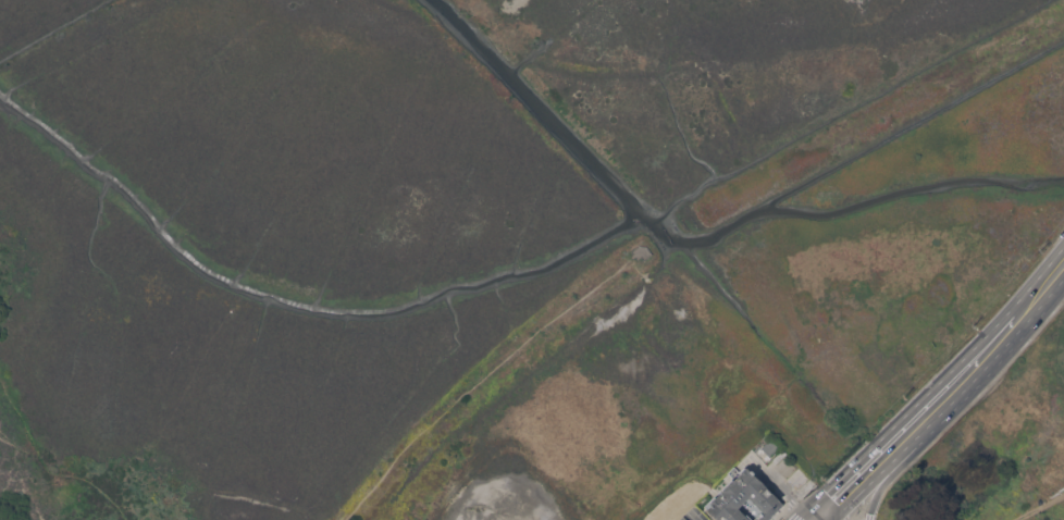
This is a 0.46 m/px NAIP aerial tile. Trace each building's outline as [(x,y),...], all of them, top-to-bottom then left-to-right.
[(778,447),(771,454),(764,446),(770,439),(778,447)] [(781,450),(785,455),(777,463),(772,459),(781,450)] [(769,519),(768,519),(756,519),(755,518),(762,511),(763,513),(764,512),(748,497),(742,504),(738,508),(745,515),(747,513),(752,519),(751,519),(718,519),(704,506),(713,497),(725,485),(745,465),(783,504),(768,518),(769,519)]
